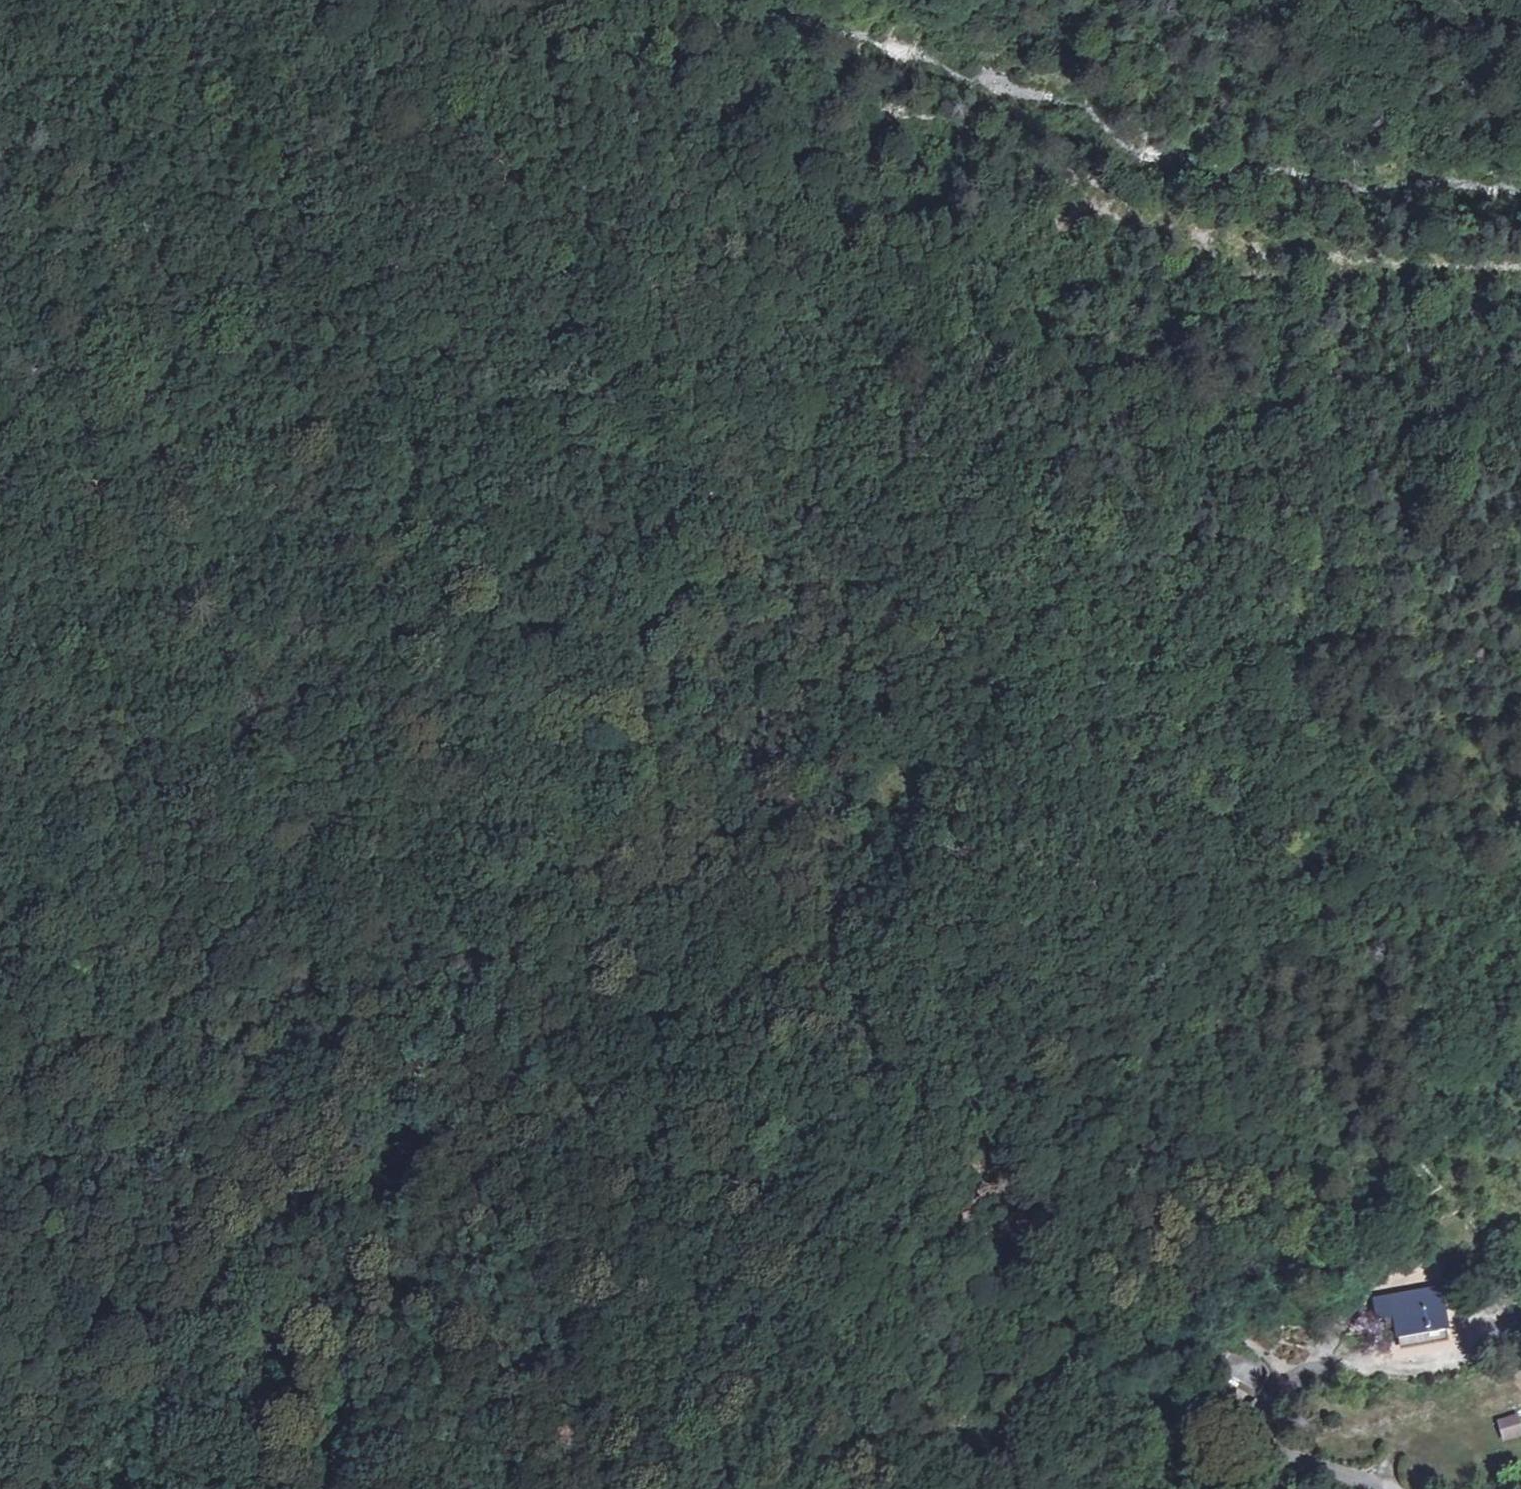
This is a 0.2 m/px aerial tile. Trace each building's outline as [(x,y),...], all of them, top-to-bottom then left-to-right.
[(1397,1327),(1400,1340),(1447,1331),(1439,1292),(1376,1304),(1379,1321),(1387,1319),(1396,1318),(1397,1327)] [(1396,1318),(1387,1319),(1388,1329),(1397,1327),(1396,1318)] [(1272,1380),(1271,1376),(1267,1370),(1260,1365),(1237,1351),(1222,1376),(1261,1400),(1272,1380)] [(1503,1442),(1520,1438),(1520,1427),(1517,1415),(1496,1421),(1503,1442)]
